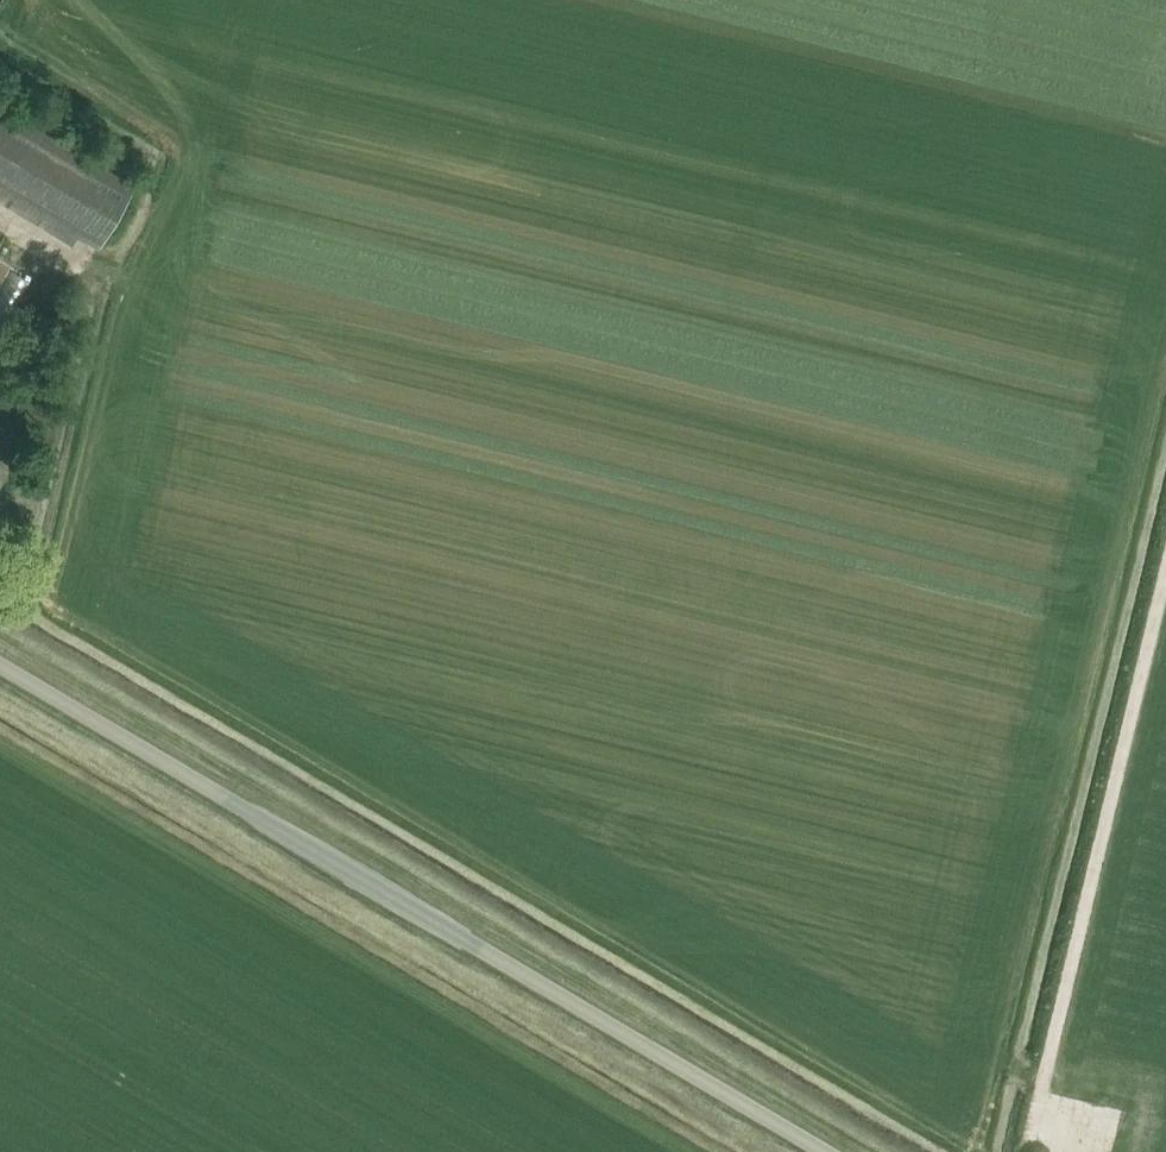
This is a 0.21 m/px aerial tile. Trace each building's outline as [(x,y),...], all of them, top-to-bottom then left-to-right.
[(12,113),(0,106),(0,133),(12,113)] [(0,133),(0,189),(99,247),(135,185),(12,113),(0,133)]
